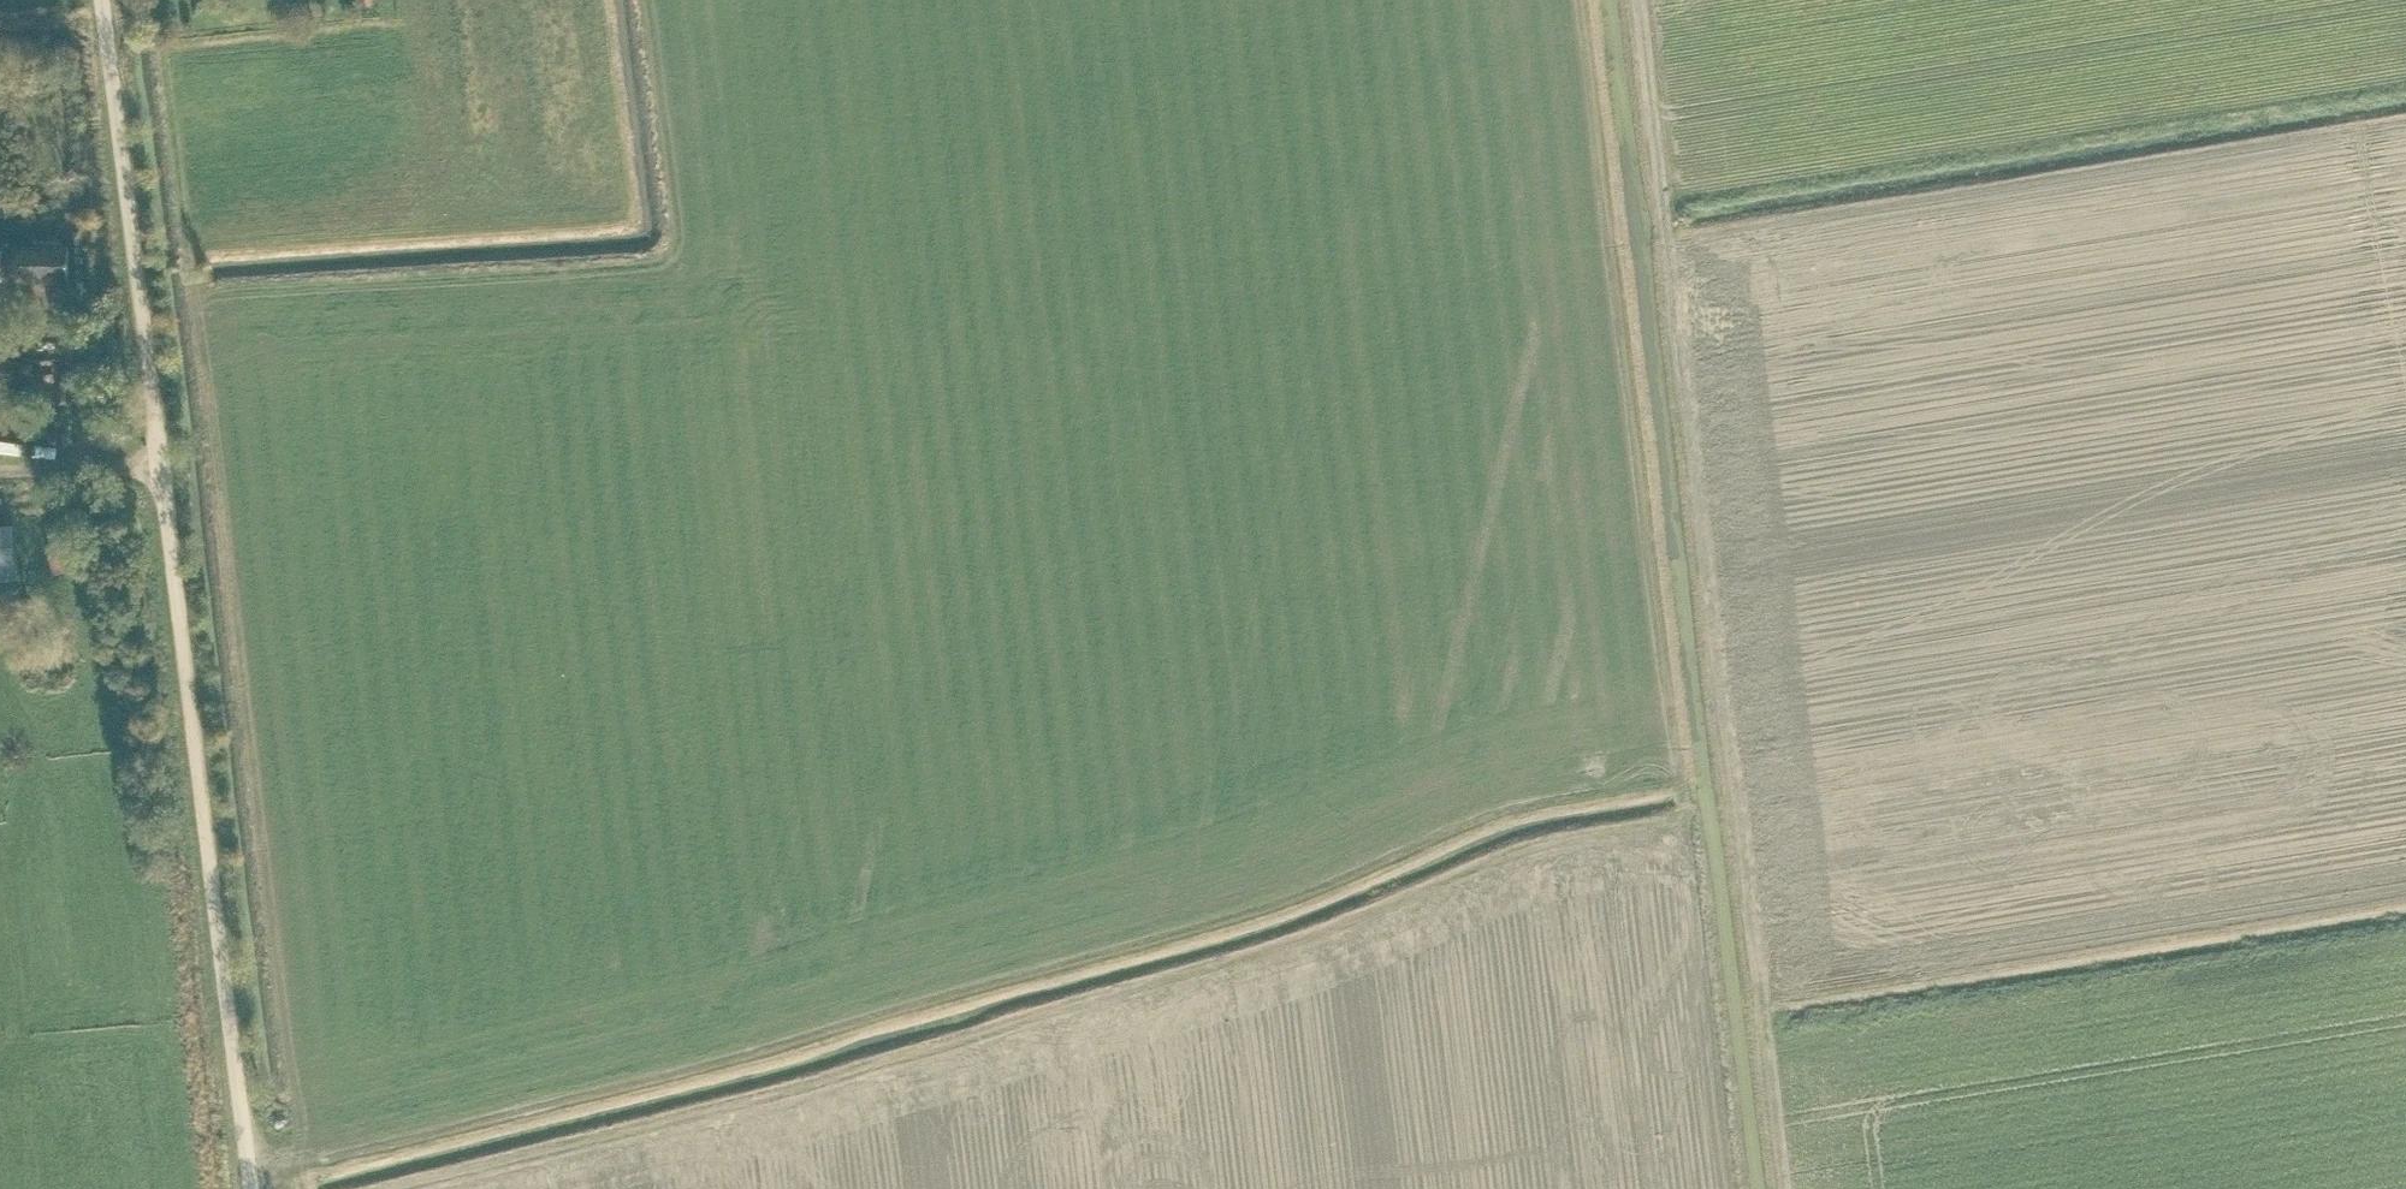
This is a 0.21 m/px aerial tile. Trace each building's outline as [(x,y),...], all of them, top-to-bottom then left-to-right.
[(15,194),(0,195),(0,217),(16,216),(15,194)] [(68,281),(68,247),(0,247),(0,282),(68,281)] [(24,447),(26,434),(0,430),(0,444),(24,447)] [(16,580),(12,524),(0,525),(0,581),(16,580)]
